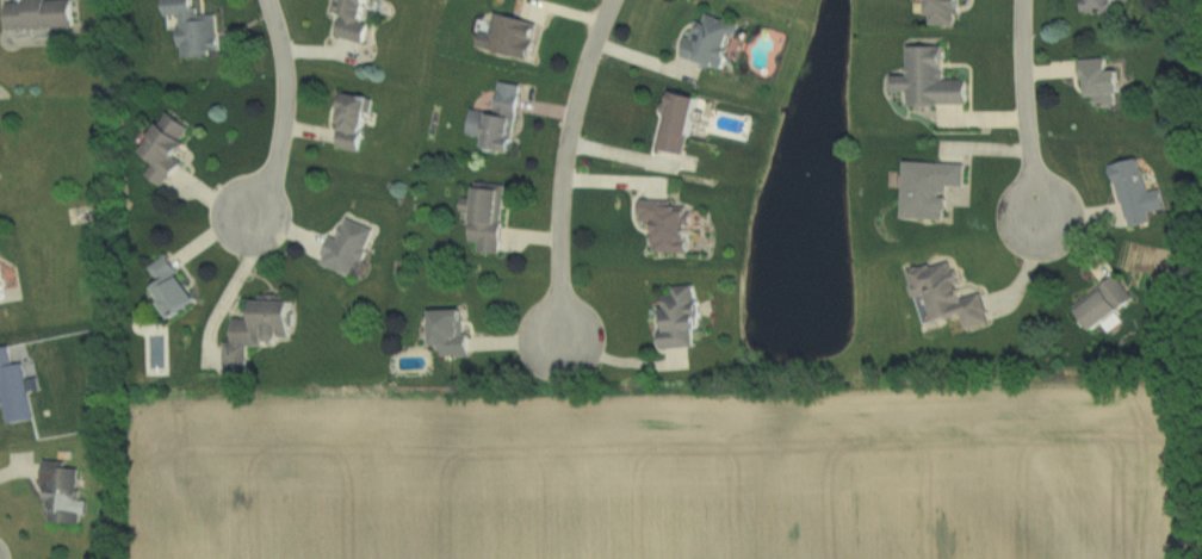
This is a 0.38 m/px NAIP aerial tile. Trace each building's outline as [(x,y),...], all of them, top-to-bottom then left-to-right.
[(73,28),(73,0),(8,0),(9,29),(73,28)] [(220,55),(219,14),(196,15),(196,0),(166,0),(166,18),(180,17),(181,56),(220,55)] [(371,23),(368,22),(372,0),(342,0),(335,37),(367,43),(371,23)] [(966,25),(967,0),(930,0),(929,24),(966,25)] [(728,70),(743,23),(700,10),(686,57),(728,70)] [(541,23),(496,11),(491,33),(483,31),(479,46),(532,59),(541,23)] [(945,45),(910,45),(911,75),(896,75),(897,91),(910,91),(910,105),(970,104),(970,79),(945,79),(945,45)] [(1124,93),(1124,71),(1111,70),(1111,59),(1082,58),(1081,97),(1097,97),(1097,104),(1117,104),(1118,93),(1124,93)] [(514,151),(522,93),(495,90),(488,147),(514,151)] [(701,96),(673,91),(662,148),(690,153),(701,96)] [(336,145),(362,151),(374,98),(349,92),(336,145)] [(147,173),(166,186),(183,161),(176,156),(195,128),(170,110),(141,151),(156,161),(147,173)] [(1150,192),(1142,158),(1113,165),(1129,228),(1153,222),(1151,213),(1168,209),(1163,189),(1150,192)] [(905,218),(950,219),(952,186),(967,186),(967,163),(906,161),(905,218)] [(481,251),(502,252),(507,182),(478,180),(473,241),(481,242),(481,251)] [(643,202),(643,222),(659,222),(659,252),(694,252),(694,202),(643,202)] [(339,238),(333,236),(322,263),(359,277),(377,229),(347,217),(339,238)] [(173,255),(147,268),(171,317),(197,304),(173,255)] [(968,328),(991,323),(985,294),(964,298),(956,260),(913,269),(924,323),(966,315),(968,328)] [(1095,330),(1134,299),(1115,276),(1077,307),(1095,330)] [(664,349),(697,347),(696,330),(703,329),(700,285),(675,286),(676,294),(666,294),(668,331),(663,331),(664,349)] [(296,300),(257,299),(256,322),(236,321),(235,343),(227,343),(226,371),(250,372),(251,342),(294,344),(296,300)] [(468,356),(468,309),(432,309),(433,346),(444,346),(444,356),(468,356)] [(84,523),(85,501),(79,501),(81,462),(48,461),(46,521),(84,523)]
